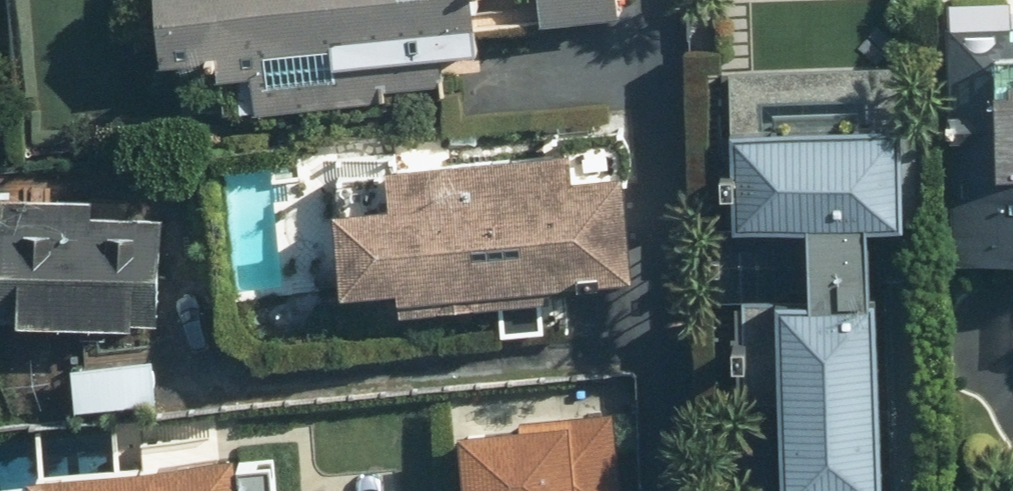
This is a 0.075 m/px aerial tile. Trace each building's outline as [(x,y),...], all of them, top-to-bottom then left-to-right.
[(475,35),(624,23),(623,0),(154,0),(160,70),(228,64),(232,112),(381,99),(380,89),(443,84),(441,59),(477,56),(475,35)] [(958,37),(965,264),(1012,263),(1012,35),(958,37)] [(742,305),(744,403),(784,402),(785,490),(885,490),(882,311),(871,312),(870,234),(904,233),(903,139),(858,140),(858,112),(779,113),(779,139),(738,139),(739,235),(815,233),(816,304),(742,305)] [(495,311),(498,337),(553,332),(550,293),(636,285),(627,154),(334,183),(346,300),(406,293),(409,319),(495,311)] [(100,206),(91,206),(91,199),(68,198),(68,205),(34,204),(33,220),(5,219),(2,321),(25,322),(24,332),(137,335),(138,326),(164,327),(168,225),(100,223),(100,206)] [(158,373),(76,372),(76,408),(157,409),(158,373)] [(465,432),(468,490),(620,490),(617,423),(465,432)] [(0,490),(237,490),(235,468),(0,490)]
